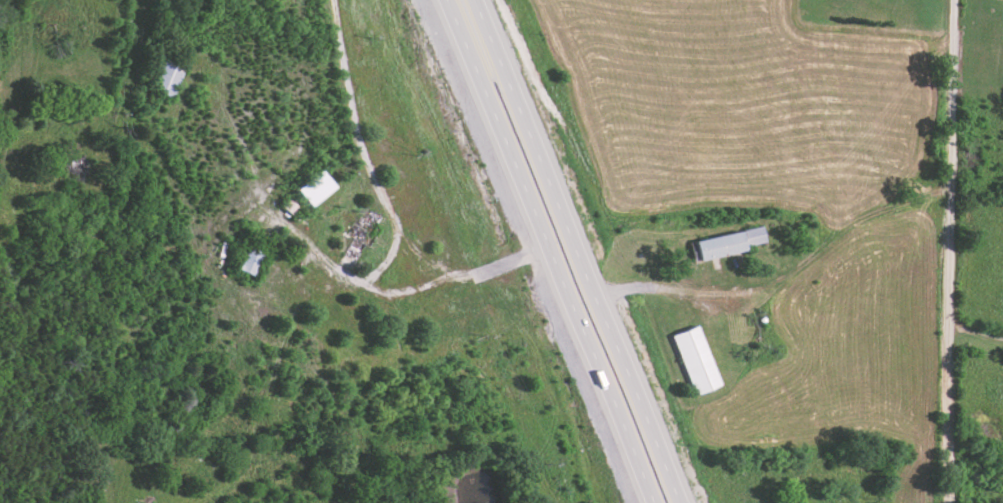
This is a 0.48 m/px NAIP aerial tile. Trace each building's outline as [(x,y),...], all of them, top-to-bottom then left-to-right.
[(149,87),(170,98),(183,71),(162,60),(149,87)] [(307,207),(332,188),(318,170),(294,189),(307,207)] [(764,242),(761,226),(742,230),(745,246),(764,242)] [(744,251),(740,232),(693,241),(697,260),(744,251)] [(236,270),(250,276),(260,253),(246,247),(236,270)] [(718,386),(697,326),(671,335),(693,395),(718,386)]
